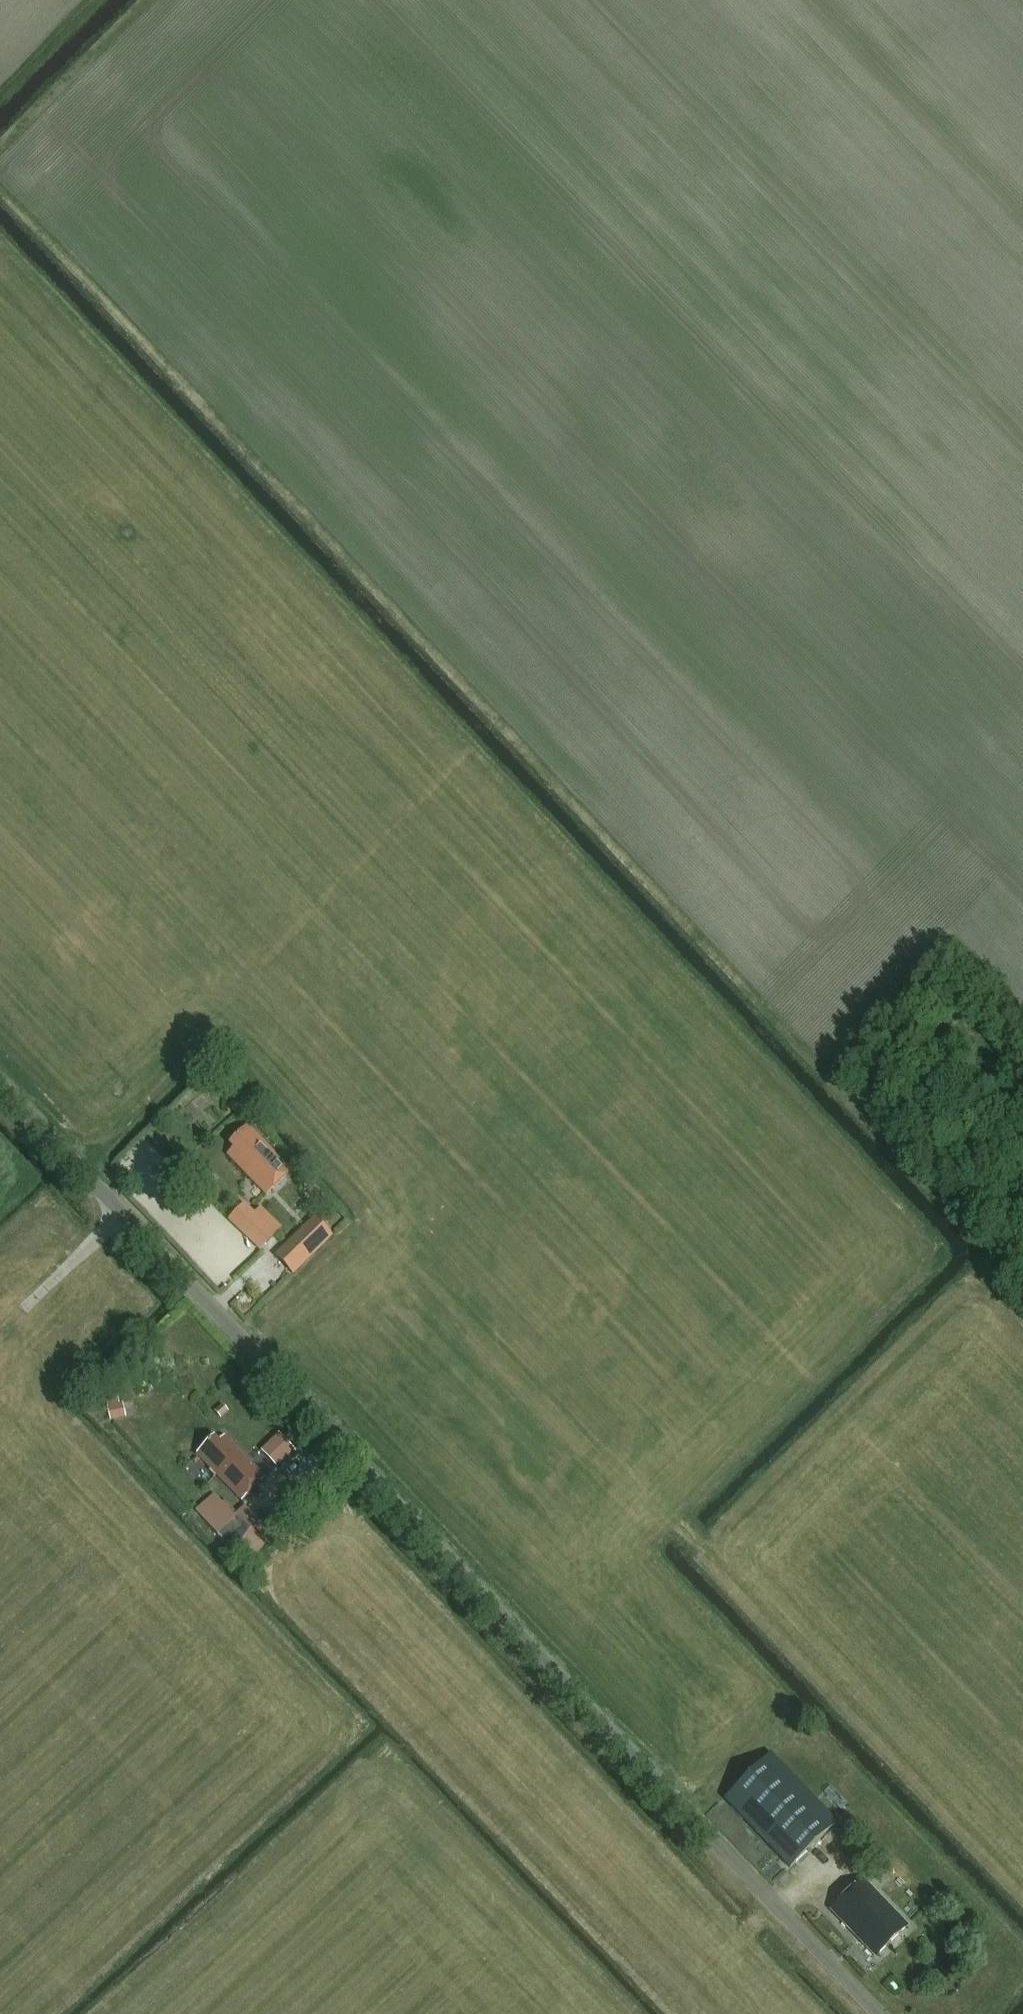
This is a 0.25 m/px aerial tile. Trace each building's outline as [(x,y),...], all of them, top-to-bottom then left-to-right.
[(266,1197),(291,1173),(248,1128),(229,1146),(233,1150),(227,1156),(266,1197)] [(151,1194),(177,1167),(146,1137),(120,1163),(151,1194)] [(259,1252),(274,1236),(266,1228),(273,1221),(261,1210),(255,1217),(252,1214),(237,1230),(259,1252)] [(109,1422),(126,1419),(123,1404),(106,1407),(109,1422)] [(259,1450),(276,1468),(296,1448),(279,1431),(259,1450)] [(241,1502),(265,1480),(224,1438),(219,1443),(214,1438),(196,1456),(241,1502)] [(236,1521),(214,1497),(196,1512),(217,1537),(218,1536),(235,1521),(236,1521)] [(240,1527),(235,1521),(218,1536),(224,1542),(240,1527)] [(239,1554),(251,1539),(241,1530),(228,1546),(239,1554)] [(790,1869),(852,1810),(786,1740),(724,1800),(790,1869)] [(875,1959),(907,1928),(862,1880),(830,1911),(875,1959)]
